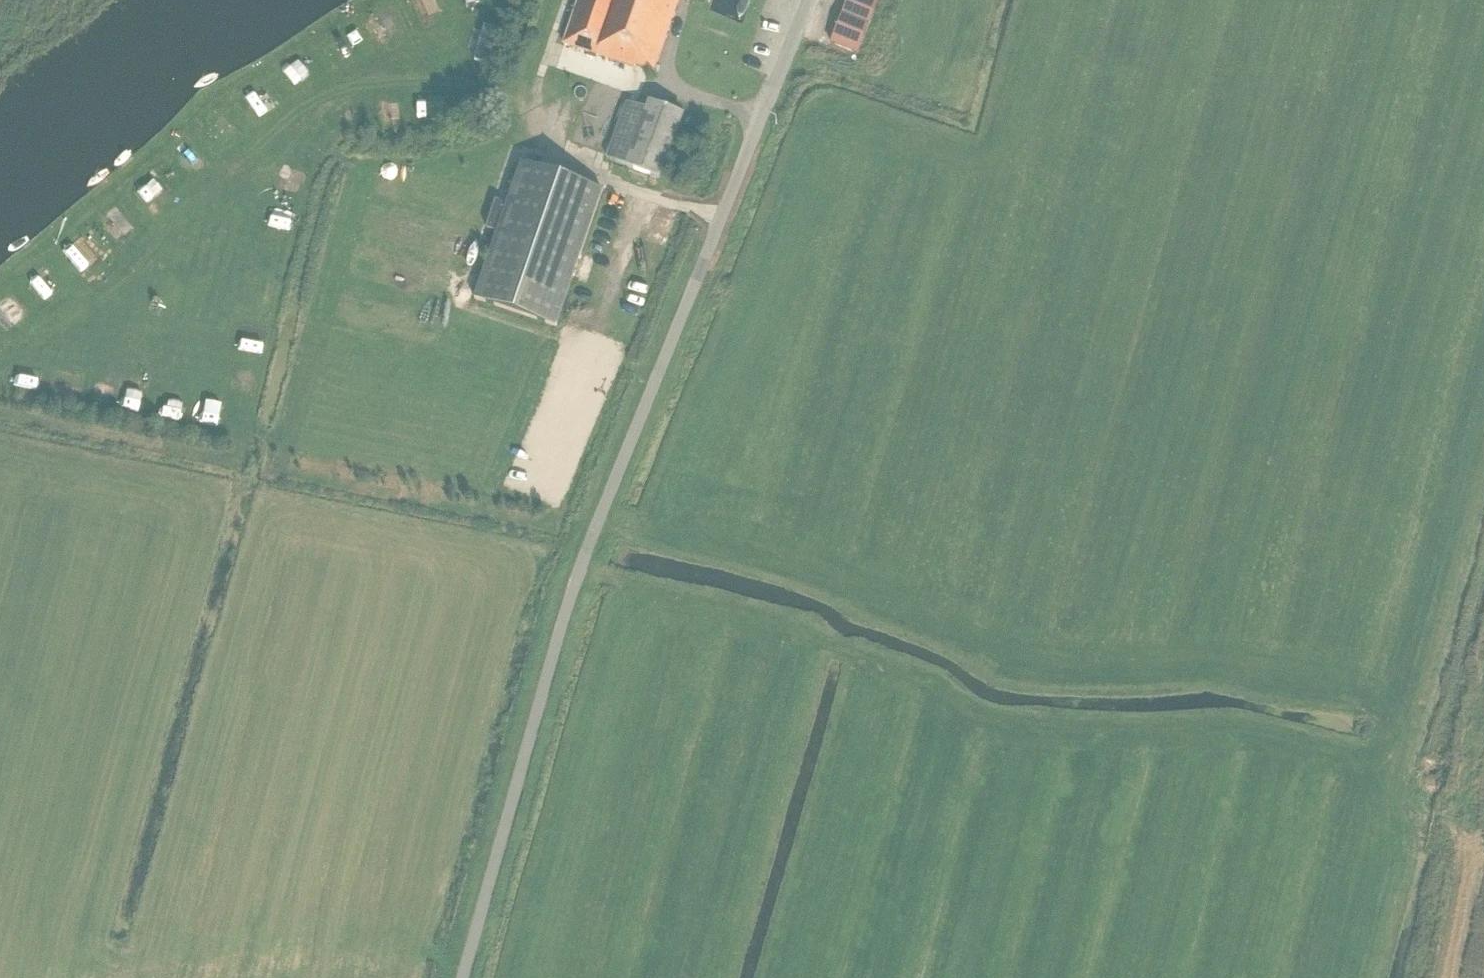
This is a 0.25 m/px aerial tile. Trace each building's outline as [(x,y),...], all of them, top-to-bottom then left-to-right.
[(678,0),(579,0),(564,45),(588,53),(587,58),(596,61),(598,56),(634,68),(635,66),(654,72),(678,0)] [(868,0),(845,0),(845,1),(865,8),(868,0)] [(861,18),(865,8),(845,1),(841,11),(861,18)] [(857,29),(861,18),(841,11),(837,21),(857,29)] [(499,31),(485,26),(473,63),(487,68),(499,31)] [(683,115),(651,101),(649,101),(645,112),(628,106),(609,158),(626,163),(626,165),(659,178),(683,115)] [(685,144),(688,136),(682,133),(679,142),(685,144)] [(521,163),(474,299),(555,326),(602,191),(521,163)] [(497,230),(507,202),(496,198),(487,227),(497,230)]
